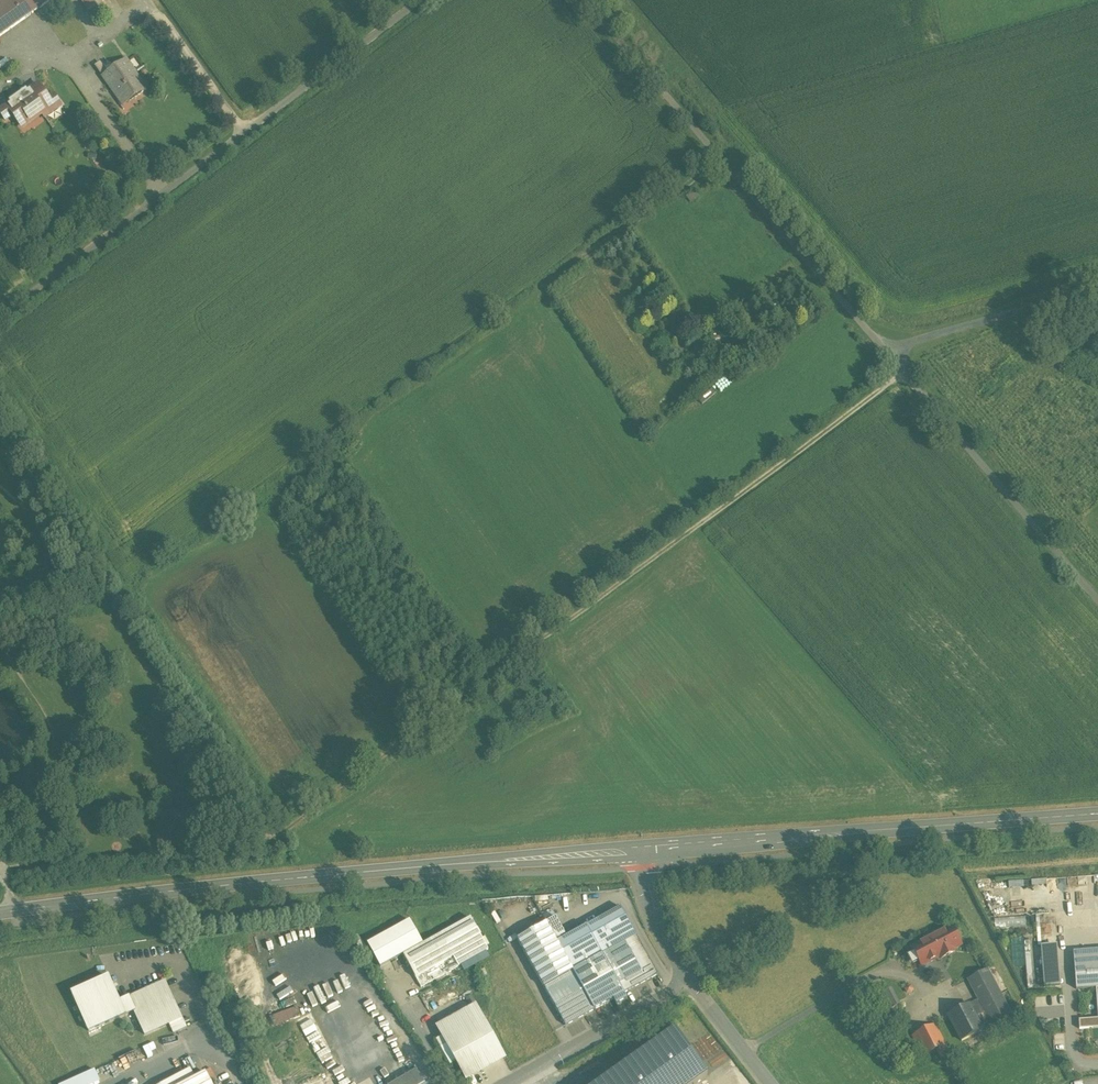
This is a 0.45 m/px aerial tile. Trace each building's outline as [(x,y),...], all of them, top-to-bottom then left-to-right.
[(52,0),(0,0),(0,36),(52,0)] [(88,11),(103,0),(81,0),(88,11)] [(149,89),(127,58),(101,76),(122,107),(149,89)] [(60,109),(50,94),(43,99),(35,86),(0,110),(0,121),(3,125),(10,120),(21,135),(60,109)] [(692,189),(687,197),(695,201),(699,194),(692,189)] [(712,389),(699,400),(703,405),(716,394),(712,389)] [(85,849),(84,839),(75,839),(75,849),(85,849)] [(172,840),(158,842),(159,850),(173,849),(172,840)] [(187,846),(177,847),(178,856),(188,855),(187,846)] [(557,942),(595,1009),(613,999),(616,1005),(627,999),(624,993),(658,974),(620,907),(566,937),(557,942)] [(556,918),(547,923),(557,942),(566,937),(556,918)] [(455,928),(432,940),(430,940),(429,942),(427,941),(426,943),(404,955),(421,986),(488,950),(471,919),(460,925),(458,924),(458,926),(456,926),(455,928)] [(423,944),(410,920),(367,944),(380,968),(423,944)] [(557,942),(547,923),(517,939),(566,1026),(595,1009),(557,942)] [(952,927),(912,948),(922,966),(940,956),(941,959),(955,951),(954,949),(962,945),(952,927)] [(1057,945),(1041,946),(1044,988),(1060,986),(1057,945)] [(1073,952),(1076,990),(1096,988),(1097,1017),(1097,950),(1073,952)] [(987,970),(969,979),(979,1000),(969,1005),(983,1030),(1011,1015),(987,970)] [(110,978),(72,995),(89,1032),(126,1015),(120,1002),(110,978)] [(165,982),(120,1002),(126,1015),(134,1011),(145,1035),(182,1019),(165,982)] [(894,1007),(881,986),(868,993),(881,1015),(894,1007)] [(476,1004),(435,1026),(466,1081),(506,1059),(476,1004)] [(969,1005),(948,1016),(962,1041),(983,1030),(969,1005)] [(1079,1020),(1079,1029),(1097,1028),(1097,1019),(1079,1020)] [(936,1025),(913,1037),(923,1056),(946,1045),(936,1025)] [(602,1083),(692,1083),(705,1075),(675,1032),(602,1083)] [(95,1082),(89,1070),(58,1083),(91,1083),(95,1082)] [(393,1083),(425,1083),(417,1070),(393,1083)] [(206,1073),(186,1083),(212,1083),(206,1073)]
